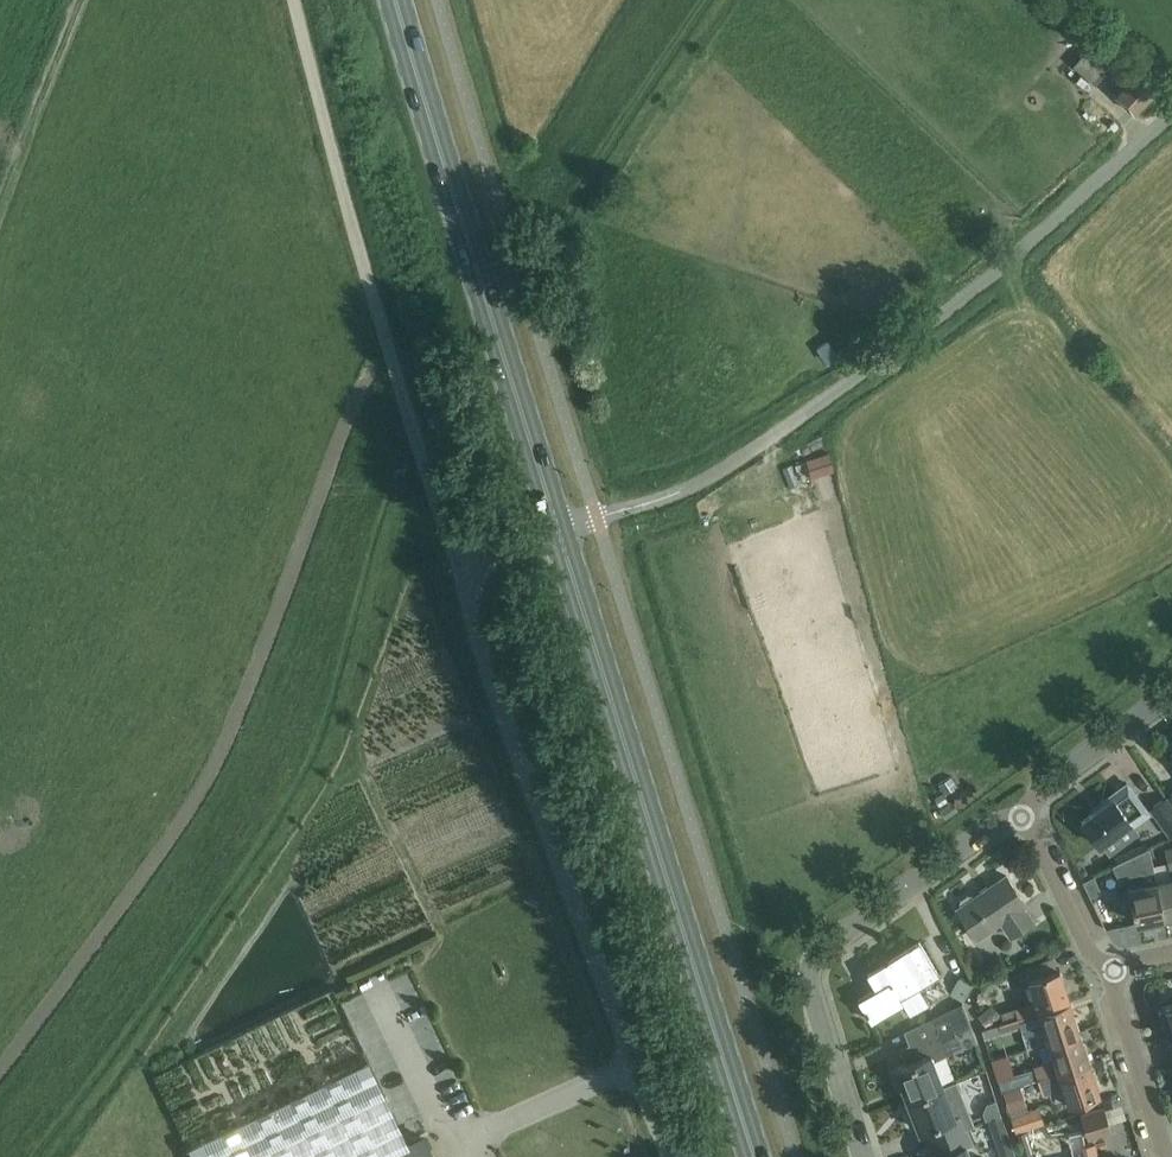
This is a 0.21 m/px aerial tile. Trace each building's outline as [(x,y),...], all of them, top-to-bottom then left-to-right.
[(1074,65),(1097,84),(1113,65),(1091,45),(1074,65)] [(1135,74),(1115,95),(1134,114),(1155,93),(1135,74)] [(1085,108),(1104,134),(1117,124),(1098,99),(1085,108)] [(822,464),(828,462),(830,461),(825,445),(802,452),(809,474),(824,470),(822,464)] [(1080,823),(1091,837),(1090,838),(1096,846),(1097,846),(1099,847),(1130,824),(1133,828),(1149,816),(1126,785),(1097,807),(1098,809),(1080,823)] [(1169,836),(1171,834),(1171,808),(1165,798),(1149,810),(1169,836)] [(1145,884),(1128,888),(1136,923),(1163,917),(1155,883),(1156,883),(1152,866),(1153,866),(1150,847),(1133,855),(1137,873),(1142,871),(1145,884)] [(1155,883),(1163,917),(1171,915),(1171,864),(1168,865),(1171,879),(1156,883),(1155,883)] [(960,904),(961,906),(958,909),(978,938),(1001,922),(1011,936),(1033,921),(1023,906),(1026,904),(1006,875),(974,897),(972,895),(968,894),(960,899),(960,904)] [(1101,891),(1094,875),(1083,880),(1090,896),(1101,891)] [(902,1003),(899,997),(938,973),(918,941),(887,960),(890,963),(884,967),(881,964),(868,972),(878,988),(859,999),(872,1021),(902,1003)] [(1018,1018),(1070,1002),(1059,969),(1028,979),(1036,1003),(1015,1010),(1018,1018)] [(972,983),(959,976),(949,992),(963,1000),(972,983)] [(1018,1018),(999,1024),(1002,1033),(1021,1027),(1022,1032),(1043,1025),(1048,1042),(1080,1033),(1070,1002),(1018,1018)] [(1160,1008),(1169,1037),(1171,1036),(1171,1004),(1160,1008)] [(899,1090),(902,1088),(907,1100),(944,1086),(934,1060),(951,1053),(945,1037),(971,1027),(963,1005),(930,1020),(937,1037),(902,1051),(907,1064),(895,1069),(895,1071),(891,1072),(899,1090)] [(1024,1083),(1089,1063),(1080,1033),(1048,1042),(1053,1059),(1033,1065),(1034,1067),(998,1079),(1001,1090),(1024,1083)] [(187,1145),(193,1156),(434,1156),(424,1136),(409,1143),(366,1058),(187,1145)] [(1100,1095),(1089,1063),(1024,1083),(1027,1092),(1040,1088),(1042,1095),(1063,1088),(1068,1105),(1100,1095)] [(974,1125),(956,1081),(944,1086),(907,1100),(920,1132),(924,1130),(929,1143),(938,1140),(966,1128),(974,1125)] [(1008,1110),(1021,1106),(1015,1088),(1002,1092),(1008,1110)] [(1027,1129),(1045,1123),(1039,1107),(1010,1117),(1016,1133),(1017,1133),(1027,1129)] [(1080,1116),(1088,1141),(1112,1133),(1104,1108),(1080,1116)] [(938,1140),(929,1143),(934,1156),(970,1156),(966,1146),(972,1144),(966,1128),(938,1140)] [(1027,1129),(1017,1133),(1025,1156),(1036,1156),(1027,1129)] [(1009,1137),(995,1142),(1000,1156),(1015,1156),(1009,1137)] [(1086,1145),(1088,1156),(1097,1156),(1095,1143),(1086,1145)] [(1086,1145),(1076,1147),(1078,1156),(1088,1156),(1086,1145)]
